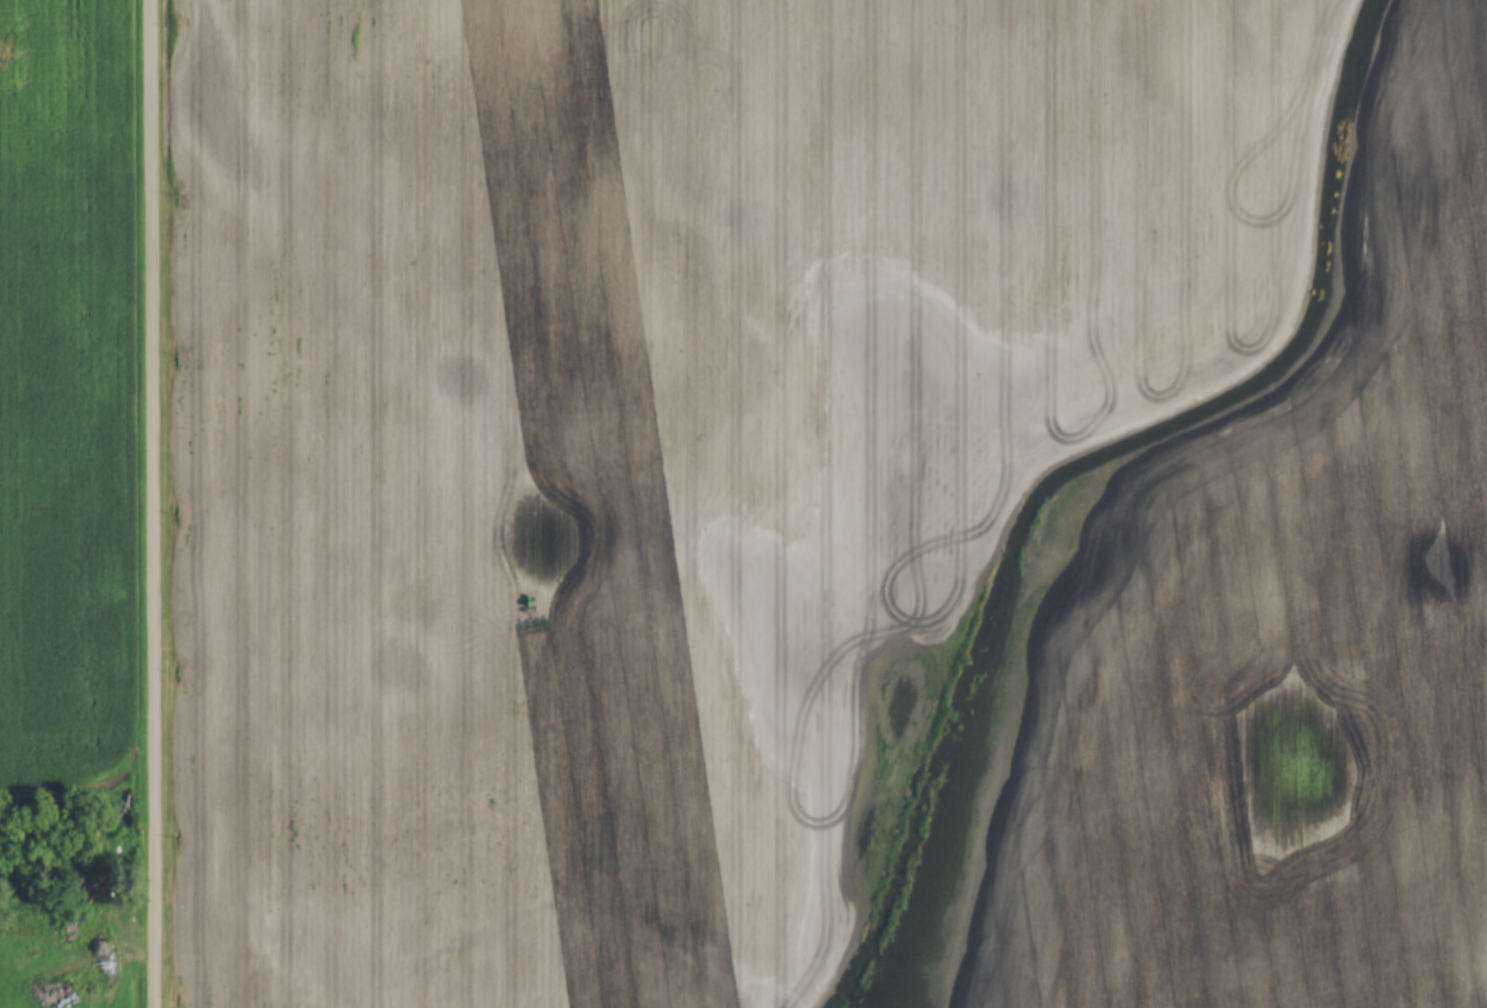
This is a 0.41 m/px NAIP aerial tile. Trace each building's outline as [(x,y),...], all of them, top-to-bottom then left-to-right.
[(90,905),(94,903),(96,898),(94,893),(90,891),(85,893),(83,898),(85,903),(90,905)] [(92,920),(97,918),(99,913),(97,908),(92,906),(87,908),(85,913),(87,918),(92,920)] [(70,943),(77,940),(80,933),(77,925),(70,922),(62,925),(59,933),(62,940),(70,943)] [(64,1005),(72,1002),(76,994),(72,986),(64,982),(56,986),(53,994),(56,1002),(64,1005)]
